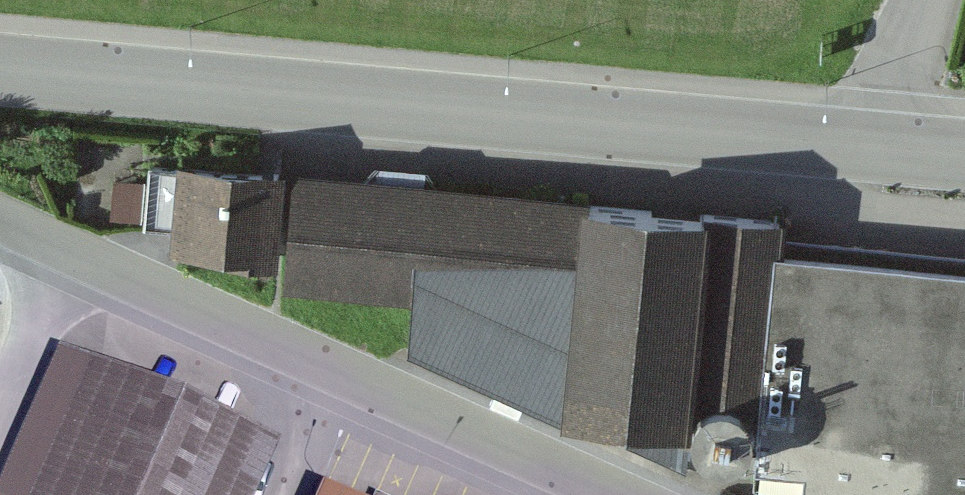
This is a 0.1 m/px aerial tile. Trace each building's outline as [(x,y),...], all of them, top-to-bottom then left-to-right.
[(269,256),(279,170),(180,159),(179,165),(173,225),(171,239),(220,245),(222,251),(269,256)] [(173,225),(179,165),(151,162),(145,222),(173,225)] [(566,416),(586,193),(293,164),(285,282),(412,297),(410,343),(566,416)] [(698,427),(718,204),(586,193),(566,416),(698,427)] [(764,470),(788,242),(792,211),(718,204),(698,427),(691,463),(764,470)] [(788,242),(764,470),(757,487),(776,494),(964,494),(964,259),(788,242)] [(58,348),(0,480),(0,494),(255,494),(278,444),(58,348)]
